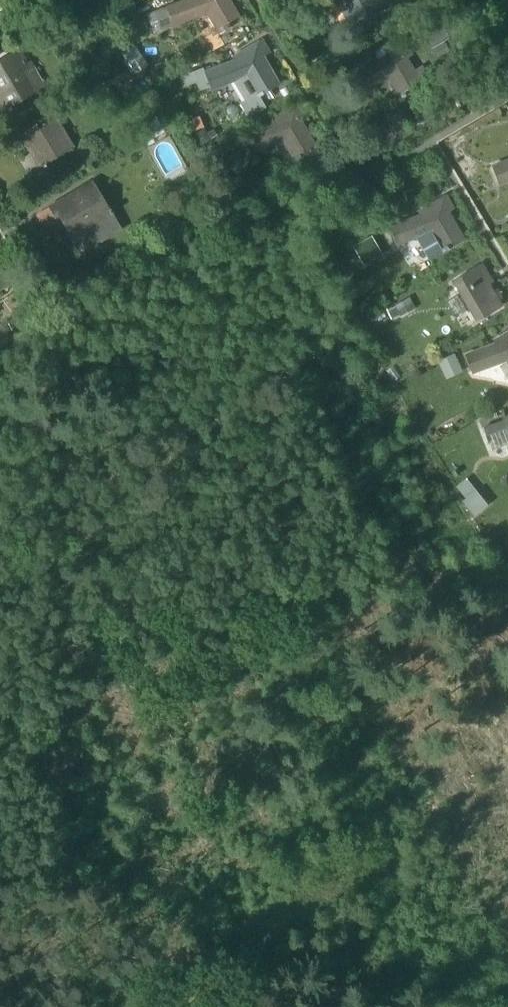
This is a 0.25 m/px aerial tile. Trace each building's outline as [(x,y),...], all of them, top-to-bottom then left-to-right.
[(220,33),(240,21),(227,0),(189,0),(166,9),(172,24),(207,11),(220,33)] [(356,32),(368,25),(365,20),(384,9),(378,0),(337,0),(356,32)] [(159,29),(172,24),(166,9),(153,14),(159,29)] [(251,85),(258,97),(258,96),(278,84),(261,56),(267,52),(260,41),(239,54),(240,58),(236,60),(204,73),(209,86),(210,88),(231,80),(245,75),(251,85)] [(402,97),(421,86),(413,72),(404,57),(410,54),(404,43),(383,55),(385,59),(380,61),(348,74),(354,89),(389,76),(402,97)] [(134,46),(121,55),(134,75),(148,66),(134,46)] [(18,49),(14,51),(20,62),(24,60),(18,49)] [(16,102),(37,90),(24,68),(20,62),(14,51),(0,59),(0,90),(2,94),(9,90),(16,102)] [(51,62),(55,75),(63,72),(59,60),(51,62)] [(170,61),(155,69),(162,81),(176,72),(170,61)] [(24,68),(37,90),(43,86),(30,65),(24,68)] [(422,67),(413,72),(421,86),(430,81),(422,67)] [(200,89),(209,86),(204,73),(202,68),(193,72),(197,82),(200,89)] [(186,86),(197,82),(193,72),(182,76),(186,86)] [(231,80),(243,102),(248,99),(242,90),(251,85),(245,75),(231,80)] [(265,107),(258,96),(258,97),(251,85),(242,90),(248,99),(243,102),(240,104),(247,117),(265,107)] [(0,90),(0,111),(16,102),(9,90),(2,94),(0,90)] [(283,139),(295,161),(315,149),(298,120),(304,117),(298,106),(276,119),(278,122),(274,125),(242,136),(248,152),(283,139)] [(152,110),(133,120),(144,141),(163,131),(152,110)] [(20,133),(40,167),(71,148),(55,120),(31,134),(28,129),(20,133)] [(493,167),(499,183),(507,179),(507,162),(493,167)] [(112,216),(111,216),(111,214),(112,213),(110,209),(108,210),(92,183),(49,208),(56,221),(61,218),(70,233),(73,239),(95,226),(103,238),(118,228),(112,216)] [(430,230),(443,252),(464,239),(447,211),(452,207),(446,197),(429,207),(431,210),(422,216),(390,227),(395,243),(413,236),(430,230)] [(37,215),(44,227),(56,221),(49,208),(37,215)] [(430,230),(413,236),(428,260),(443,252),(430,230)] [(363,265),(382,255),(372,234),(352,244),(363,265)] [(453,280),(477,320),(499,306),(484,280),(489,277),(481,264),(453,280)] [(507,362),(507,333),(500,338),(502,341),(497,344),(465,356),(471,372),(506,359),(507,362)] [(455,353),(439,359),(446,376),(462,370),(455,353)] [(467,477),(454,486),(475,513),(487,504),(467,477)]
